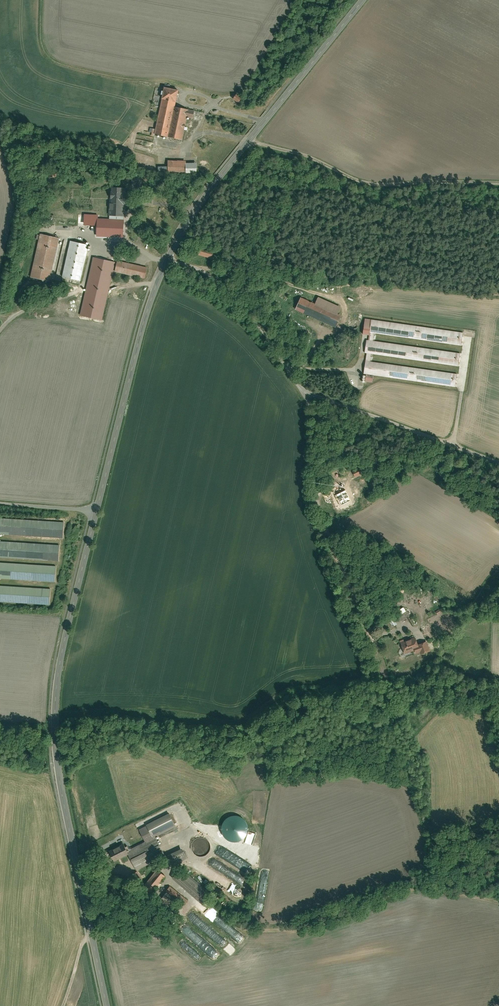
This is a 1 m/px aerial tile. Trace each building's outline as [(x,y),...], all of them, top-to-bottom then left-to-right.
[(177,92),(163,89),(153,136),(181,141),(186,118),(193,119),(194,111),(174,107),(177,92)] [(185,161),(167,161),(167,169),(159,169),(159,174),(185,175),(185,176),(196,176),(196,164),(185,164),(185,161)] [(125,188),(111,187),(110,193),(109,193),(109,200),(111,201),(111,206),(123,207),(123,205),(127,206),(128,194),(124,194),(125,188)] [(122,238),(123,207),(111,206),(109,206),(109,216),(64,214),(63,226),(96,227),(96,238),(122,238)] [(59,238),(39,234),(30,277),(49,282),(59,238)] [(88,244),(70,240),(61,278),(79,282),(88,244)] [(116,264),(94,259),(89,280),(109,284),(111,273),(144,279),(147,268),(116,262),(116,264)] [(315,305),(300,299),(294,312),(335,329),(340,316),(338,315),(341,309),(318,299),(315,305)] [(463,333),(364,318),(361,336),(370,337),(369,341),(366,341),(365,354),(367,354),(363,382),(371,383),(372,376),(455,388),(457,375),(370,362),(371,355),(459,368),(461,354),(373,341),(374,335),(461,347),(463,333)] [(363,467),(351,473),(354,478),(365,473),(363,467)] [(350,481),(341,485),(347,498),(356,494),(350,481)] [(0,515),(0,533),(63,537),(64,520),(0,515)] [(58,558),(59,544),(0,540),(0,555),(58,558)] [(55,581),(56,565),(0,561),(0,577),(55,581)] [(50,606),(51,587),(0,583),(0,602),(50,606)] [(400,620),(409,614),(404,605),(395,611),(400,620)] [(414,637),(399,641),(403,653),(413,650),(414,653),(420,651),(420,653),(429,650),(426,640),(416,643),(414,637)] [(145,822),(152,835),(154,835),(175,824),(168,811),(145,822)] [(152,835),(126,849),(128,853),(135,868),(163,854),(154,835),(152,835)] [(197,855),(200,856),(203,856),(206,855),(208,852),(210,849),(210,846),(209,843),(208,840),(205,838),(202,837),(199,837),(195,838),(193,840),(191,843),(191,846),(191,849),(192,852),(194,854),(197,855)] [(122,841),(107,848),(113,860),(128,853),(126,849),(122,841)] [(181,847),(165,854),(169,864),(185,857),(181,847)] [(180,866),(172,875),(194,894),(202,885),(180,866)] [(156,867),(140,888),(148,895),(165,874),(156,867)] [(231,872),(228,875),(239,884),(244,878),(232,868),(230,871),(231,872)] [(135,869),(129,873),(135,881),(140,877),(135,869)] [(168,885),(164,890),(182,903),(186,898),(168,885)] [(260,934),(261,933),(251,932),(250,939),(266,941),(267,935),(260,934)]
